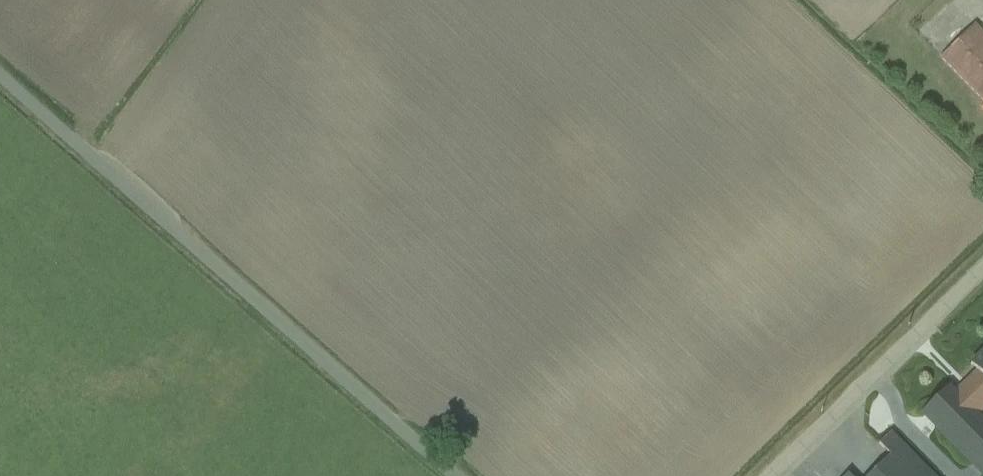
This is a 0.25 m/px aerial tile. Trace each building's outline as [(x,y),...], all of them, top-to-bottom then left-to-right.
[(961,54),(982,79),(982,35),(961,54)] [(922,413),(982,475),(982,424),(977,418),(982,412),(982,351),(922,413)] [(890,430),(842,475),(935,475),(890,430)]
